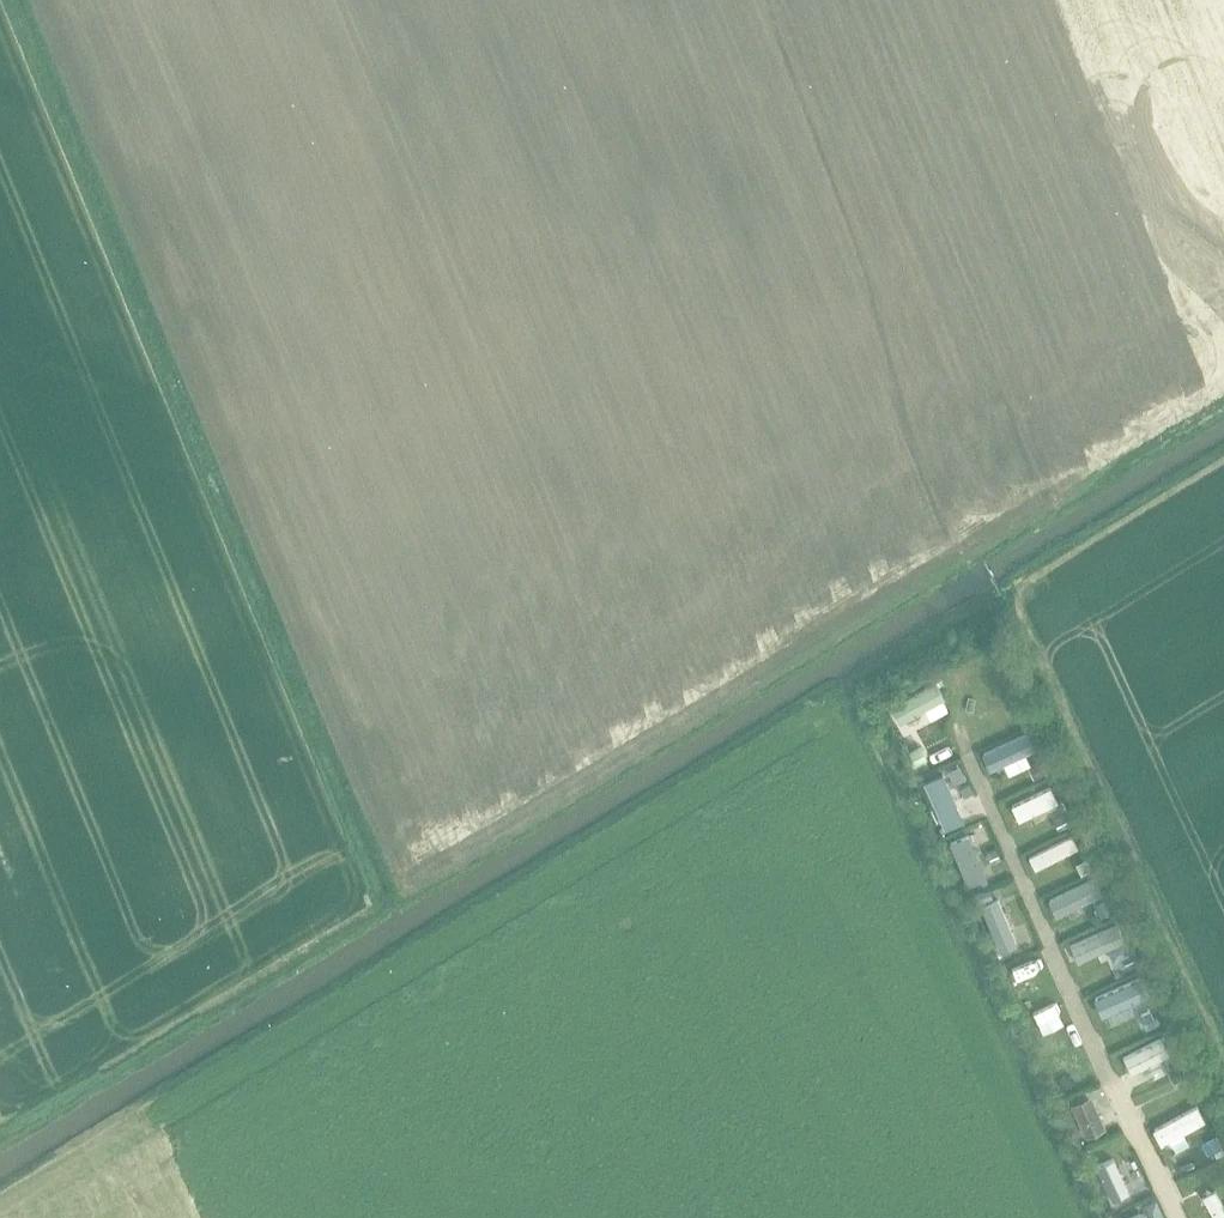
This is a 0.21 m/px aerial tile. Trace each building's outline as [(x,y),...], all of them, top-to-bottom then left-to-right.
[(999,633),(988,639),(1000,660),(1010,655),(999,633)] [(934,678),(890,703),(899,719),(943,694),(934,678)] [(1026,730),(981,750),(989,766),(1033,747),(1026,730)] [(938,774),(921,782),(944,830),(961,822),(938,774)] [(1049,785),(1011,804),(1019,818),(1056,799),(1049,785)] [(1071,833),(1028,855),(1034,868),(1078,846),(1071,833)] [(965,836),(951,842),(965,876),(979,870),(965,836)] [(1094,877),(1050,898),(1056,912),(1100,891),(1094,877)] [(996,896),(980,903),(999,949),(1015,942),(996,896)] [(1116,927),(1070,947),(1076,961),(1122,940),(1116,927)] [(1140,977),(1095,998),(1102,1014),(1147,994),(1140,977)] [(1163,1037),(1121,1057),(1127,1070),(1169,1051),(1163,1037)] [(1089,1093),(1069,1103),(1086,1137),(1106,1127),(1089,1093)] [(1196,1104),(1152,1129),(1160,1144),(1204,1120),(1196,1104)] [(1143,1176),(1106,1192),(1111,1205),(1149,1190),(1143,1176)] [(1201,1197),(1213,1217),(1223,1217),(1223,1206),(1214,1189),(1201,1197)]
